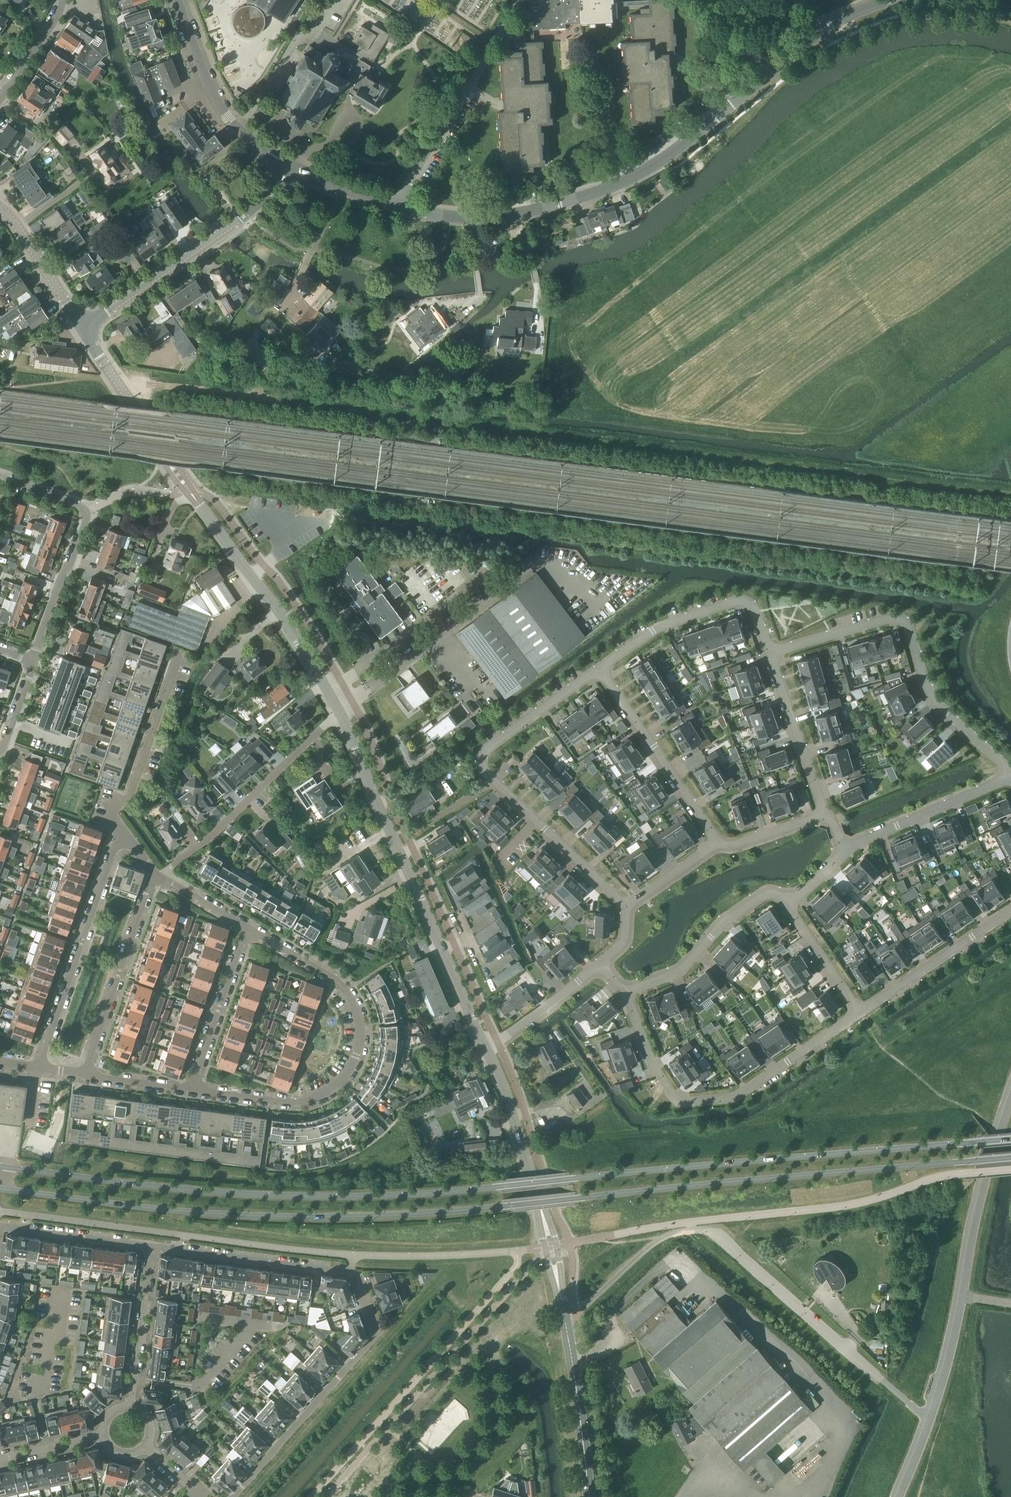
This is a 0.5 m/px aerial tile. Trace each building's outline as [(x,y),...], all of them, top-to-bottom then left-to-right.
[(118,1),(120,10),(148,0),(147,0),(120,0),(118,1)] [(246,5),(245,5),(244,5),(243,6),(242,6),(240,7),(239,8),(238,9),(236,10),(235,11),(234,13),(233,14),(233,16),(232,17),(232,19),(232,20),(232,22),(232,23),(232,25),(233,26),(233,28),(234,29),(235,31),(236,32),(237,33),(238,34),(239,34),(240,35),(241,36),(243,36),(244,37),(246,37),(248,37),(249,37),(250,37),(252,37),(253,36),(255,36),(256,35),(258,34),(259,33),(260,32),(261,31),(262,30),(262,29),(263,27),(264,26),(264,24),(264,22),(264,21),(264,20),(264,19),(264,18),(264,16),(271,14),(282,21),(296,0),(246,0),(246,5)] [(668,12),(667,7),(672,7),(672,0),(649,0),(615,2),(615,0),(540,0),(540,6),(532,7),(533,26),(529,26),(530,38),(526,38),(525,32),(516,33),(516,39),(519,39),(519,51),(510,51),(511,57),(506,57),(506,63),(501,63),(502,79),(507,79),(508,90),(503,90),(504,99),(504,103),(505,112),(499,112),(500,121),(505,120),(506,131),(501,131),(502,148),(507,147),(507,158),(502,158),(503,175),(508,174),(509,180),(526,179),(526,171),(535,171),(535,165),(539,165),(539,159),(544,159),(543,142),(538,143),(537,132),(542,132),(542,124),(546,124),(546,118),(551,118),(550,101),(545,101),(544,91),(549,90),(549,82),(544,82),(544,74),(539,74),(538,64),(543,63),(542,47),(537,47),(537,42),(534,42),(534,30),(566,28),(565,17),(581,16),(581,23),(614,21),(613,6),(650,4),(650,8),(641,8),(641,14),(631,14),(632,23),(637,22),(637,33),(633,34),(633,41),(628,42),(629,47),(624,48),(625,64),(630,64),(630,75),(625,75),(626,84),(631,83),(631,91),(636,91),(637,102),(632,102),(633,118),(638,118),(638,124),(656,123),(655,114),(664,114),(664,109),(669,108),(668,102),(673,102),(672,86),(667,86),(667,75),(672,75),(671,66),(670,54),(675,53),(675,45),(670,45),(669,39),(669,34),(674,34),(673,18),(668,18),(668,12)] [(127,27),(132,26),(132,25),(150,19),(147,9),(132,14),(124,16),(127,27)] [(74,15),(65,28),(88,44),(104,57),(108,53),(103,30),(97,31),(87,24),(89,22),(85,20),(84,22),(74,15)] [(132,25),(132,26),(135,34),(126,38),(128,46),(130,45),(131,48),(139,46),(146,44),(148,48),(153,47),(156,48),(162,46),(163,44),(162,39),(162,38),(159,30),(158,26),(156,19),(155,18),(150,19),(132,25)] [(374,111),(379,104),(381,100),(379,99),(387,87),(379,82),(378,83),(369,78),(375,68),(369,65),(372,61),(372,62),(386,40),(395,45),(402,33),(393,27),(389,34),(373,24),(369,30),(361,25),(360,27),(359,29),(358,30),(357,32),(357,31),(356,32),(357,32),(356,34),(355,34),(355,35),(354,37),(353,37),(354,38),(353,39),(352,39),(351,41),(360,46),(356,52),(362,55),(360,59),(359,59),(355,65),(342,58),(340,58),(339,57),(338,58),(337,54),(338,53),(337,52),(336,53),(332,51),(333,50),(331,49),(331,51),(327,51),(327,50),(325,50),(326,52),(323,54),(318,52),(318,51),(317,49),(316,49),(309,45),(304,54),(303,54),(295,67),(297,69),(293,76),(291,75),(290,75),(286,83),(286,84),(288,85),(284,91),(282,90),(282,91),(281,90),(276,99),(278,100),(282,102),(279,106),(287,111),(284,116),(286,118),(287,119),(286,120),(288,121),(289,120),(295,124),(294,125),(296,126),(296,125),(298,126),(299,124),(298,123),(301,117),(302,118),(303,116),(304,117),(305,117),(306,117),(306,122),(310,125),(315,122),(317,124),(322,116),(324,117),(324,116),(322,115),(327,108),(328,109),(329,109),(334,101),(333,101),(334,101),(332,100),(336,92),(339,94),(344,86),(350,89),(349,90),(354,92),(351,97),(374,111)] [(88,44),(65,28),(55,43),(76,57),(75,59),(84,65),(91,70),(103,57),(104,57),(88,44)] [(50,49),(44,59),(38,68),(36,72),(67,93),(70,89),(58,81),(65,71),(69,74),(74,66),(70,63),(50,49)] [(144,71),(134,75),(145,106),(148,105),(152,115),(157,113),(154,103),(161,100),(158,90),(164,87),(165,90),(180,84),(177,75),(178,74),(176,69),(175,70),(172,62),(173,62),(172,61),(171,60),(170,58),(170,59),(156,64),(156,65),(148,68),(149,69),(144,71)] [(140,61),(129,65),(133,75),(134,75),(144,71),(140,61)] [(96,65),(89,76),(87,79),(94,83),(103,70),(96,65)] [(35,75),(25,89),(17,100),(20,102),(16,107),(25,113),(29,108),(36,113),(36,114),(39,116),(55,93),(53,91),(54,89),(44,82),(44,81),(35,75)] [(236,89),(233,94),(238,98),(242,93),(236,89)] [(57,96),(64,102),(68,97),(60,91),(57,96)] [(184,157),(188,162),(194,171),(203,164),(201,163),(223,146),(214,134),(208,139),(186,111),(169,125),(190,152),(184,157)] [(0,138),(0,147),(10,154),(22,135),(34,142),(38,136),(20,124),(16,130),(8,124),(1,135),(2,135),(0,138)] [(74,135),(64,124),(52,135),(62,146),(74,135)] [(42,136),(24,156),(28,160),(46,140),(42,136)] [(92,160),(97,167),(98,167),(101,172),(102,171),(104,175),(105,183),(115,182),(115,176),(121,172),(114,163),(115,163),(113,160),(115,159),(112,156),(111,157),(107,152),(108,150),(105,147),(104,147),(103,145),(90,155),(93,160),(92,160)] [(13,178),(18,186),(33,176),(28,168),(31,166),(29,162),(13,173),(15,177),(13,178)] [(41,170),(33,176),(18,186),(26,197),(41,187),(46,183),(40,176),(44,173),(41,170)] [(41,187),(26,197),(31,204),(33,203),(36,206),(51,195),(49,192),(45,194),(41,187)] [(78,193),(81,198),(87,194),(83,189),(78,193)] [(167,216),(175,229),(182,225),(182,226),(185,223),(187,221),(176,206),(175,206),(170,199),(165,202),(170,210),(166,213),(161,205),(155,209),(159,216),(161,219),(167,216)] [(606,206),(600,208),(606,226),(611,224),(611,222),(618,220),(620,224),(635,219),(630,203),(628,203),(628,204),(624,206),(623,205),(615,208),(614,205),(606,208),(606,206)] [(58,211),(57,209),(40,221),(47,231),(49,230),(50,231),(66,220),(66,221),(73,216),(68,208),(67,209),(63,205),(58,208),(59,210),(58,211)] [(606,226),(600,208),(595,209),(596,211),(588,214),(589,219),(589,220),(584,222),(584,221),(583,221),(588,234),(594,232),(593,228),(601,225),(601,228),(606,226)] [(115,218),(110,210),(105,213),(111,221),(115,218)] [(81,212),(51,232),(52,233),(50,234),(54,239),(55,238),(59,244),(57,245),(60,249),(61,248),(65,253),(84,240),(83,239),(92,233),(96,237),(112,226),(106,217),(90,228),(91,230),(85,234),(79,226),(85,221),(81,215),(82,214),(81,212)] [(149,226),(142,231),(155,250),(157,249),(158,250),(163,247),(162,245),(167,242),(159,230),(161,229),(153,217),(147,222),(149,226)] [(111,223),(123,240),(129,236),(118,218),(111,223)] [(111,227),(101,235),(105,241),(116,233),(111,227)] [(155,250),(142,231),(130,239),(143,258),(145,257),(146,258),(151,255),(150,253),(155,250)] [(114,242),(120,250),(126,246),(120,238),(114,242)] [(116,253),(125,265),(135,257),(126,245),(126,246),(120,250),(116,253)] [(79,270),(82,275),(102,260),(94,248),(72,264),(74,265),(73,267),(75,269),(76,269),(78,271),(79,270)] [(20,278),(12,266),(0,275),(0,280),(2,283),(0,285),(0,292),(20,278)] [(85,281),(91,289),(92,288),(95,292),(114,279),(105,266),(85,281)] [(223,266),(210,273),(221,293),(223,292),(224,295),(216,299),(228,322),(232,317),(229,313),(236,309),(229,296),(236,292),(235,290),(234,288),(233,287),(234,286),(223,266)] [(265,298),(277,306),(286,292),(283,290),(290,280),(281,274),(276,281),(272,278),(265,289),(269,292),(265,298)] [(0,292),(0,307),(2,306),(9,302),(5,296),(9,293),(13,300),(28,289),(20,278),(0,292)] [(188,284),(181,289),(189,300),(193,306),(207,297),(210,304),(216,301),(210,291),(205,294),(203,292),(195,280),(194,280),(188,285),(188,284)] [(285,315),(303,330),(319,311),(317,309),(320,306),(319,306),(332,292),(319,281),(304,298),(302,296),(285,315)] [(189,300),(181,289),(175,293),(169,298),(169,297),(168,298),(177,310),(184,305),(184,304),(189,300)] [(6,330),(5,330),(19,321),(40,306),(32,295),(17,305),(1,316),(0,315),(0,334),(6,330)] [(258,313),(249,305),(245,310),(254,318),(258,313)] [(48,318),(40,306),(19,321),(5,330),(6,330),(10,336),(20,330),(17,326),(21,323),(24,327),(29,324),(32,329),(48,318)] [(409,323),(409,324),(406,326),(406,329),(413,338),(415,338),(420,334),(427,344),(446,330),(432,312),(429,308),(409,323)] [(522,334),(523,327),(523,325),(531,325),(532,312),(516,310),(505,309),(505,311),(504,318),(499,317),(499,319),(498,326),(493,326),(493,327),(492,336),(497,336),(496,347),(513,348),(513,346),(520,347),(520,349),(535,350),(536,337),(535,337),(526,336),(526,334),(522,334)] [(313,326),(324,313),(320,311),(309,323),(313,326)] [(181,328),(172,316),(171,314),(166,317),(168,320),(153,331),(150,326),(146,329),(141,322),(140,322),(139,321),(140,321),(134,313),(116,325),(122,333),(124,335),(123,336),(124,336),(125,336),(130,343),(136,339),(135,338),(141,333),(144,331),(147,335),(145,336),(153,348),(171,335),(181,328)] [(172,316),(181,328),(186,325),(177,313),(172,316)] [(304,337),(320,352),(340,330),(328,320),(321,327),(317,323),(304,337)] [(181,328),(171,335),(175,341),(172,343),(183,358),(195,349),(181,328)] [(76,350),(66,348),(51,346),(42,345),(42,348),(36,347),(35,357),(36,357),(40,358),(40,361),(78,366),(80,355),(76,350)] [(111,523),(117,525),(120,517),(114,515),(111,523)] [(50,517),(47,526),(62,532),(66,523),(50,517)] [(23,525),(5,518),(2,526),(20,533),(23,525)] [(27,527),(39,531),(60,538),(62,532),(47,526),(35,522),(34,524),(29,522),(27,527)] [(109,529),(104,541),(120,547),(124,535),(109,529)] [(35,542),(41,545),(55,550),(60,538),(39,531),(35,542)] [(163,564),(176,570),(179,562),(180,562),(183,554),(188,556),(191,548),(186,546),(186,545),(185,545),(184,543),(181,542),(179,543),(171,540),(171,541),(163,564)] [(104,541),(100,553),(115,558),(120,547),(104,541)] [(6,554),(9,545),(0,542),(0,551),(6,554)] [(41,545),(37,556),(51,561),(55,550),(41,545)] [(134,552),(130,562),(143,567),(147,557),(134,552)] [(51,561),(37,556),(31,553),(25,569),(37,574),(39,568),(48,571),(51,561)] [(115,558),(100,553),(96,564),(111,569),(115,558)] [(390,594),(393,599),(402,592),(395,582),(386,589),(382,593),(381,592),(384,589),(379,582),(378,583),(356,555),(333,572),(355,601),(356,601),(353,603),(356,609),(358,608),(358,609),(379,637),(402,620),(385,597),(390,594)] [(195,579),(202,590),(221,578),(222,577),(219,572),(220,571),(217,567),(216,568),(215,566),(195,579)] [(116,578),(133,584),(137,573),(130,571),(129,575),(118,572),(116,578)] [(456,634),(504,697),(584,636),(536,573),(456,634)] [(91,577),(88,588),(102,592),(103,589),(109,591),(112,584),(91,577)] [(226,586),(221,578),(202,590),(182,604),(177,616),(138,601),(128,626),(196,651),(209,618),(213,620),(214,617),(236,602),(228,589),(226,591),(224,587),(226,586)] [(2,579),(1,583),(35,596),(38,586),(23,580),(21,586),(2,579)] [(18,595),(16,602),(30,607),(35,596),(1,583),(1,584),(8,586),(8,587),(15,590),(14,594),(18,595)] [(154,599),(157,589),(142,583),(138,594),(154,599)] [(88,588),(84,597),(104,604),(105,603),(98,601),(102,592),(88,588)] [(128,589),(123,600),(130,603),(134,591),(128,589)] [(81,606),(100,613),(101,613),(104,604),(84,597),(81,606)] [(11,600),(7,610),(27,617),(30,607),(16,602),(11,600)] [(130,603),(123,600),(121,606),(128,609),(130,603)] [(100,613),(81,606),(77,616),(97,623),(100,613)] [(23,628),(27,617),(7,610),(2,608),(0,614),(0,620),(23,628)] [(114,618),(115,619),(119,620),(122,613),(118,611),(117,611),(114,618)] [(122,622),(123,622),(128,624),(131,617),(126,615),(125,615),(122,622)] [(727,621),(726,621),(733,640),(745,637),(738,617),(727,621)] [(726,621),(716,625),(722,644),(733,640),(726,621)] [(97,631),(113,637),(116,630),(100,624),(97,631)] [(715,625),(705,629),(712,648),(722,644),(716,625),(715,625)] [(73,626),(69,638),(84,644),(89,632),(73,626)] [(121,628),(117,639),(130,644),(133,637),(144,640),(142,647),(162,655),(166,644),(121,628)] [(705,629),(694,632),(701,652),(712,648),(705,629)] [(701,652),(694,632),(683,636),(686,646),(688,652),(690,656),(701,652)] [(881,637),(880,637),(886,657),(898,654),(892,634),(881,637)] [(103,645),(101,650),(108,652),(113,638),(105,635),(102,645),(103,645)] [(880,637),(870,640),(875,660),(886,657),(880,637)] [(84,644),(69,638),(65,650),(80,655),(82,650),(88,652),(90,646),(84,644)] [(117,639),(114,649),(159,664),(162,655),(142,647),(139,655),(125,650),(127,643),(130,644),(117,639)] [(869,641),(859,644),(864,663),(875,660),(870,640),(869,640),(869,641)] [(864,663),(859,644),(847,647),(849,655),(851,661),(853,666),(864,663)] [(108,652),(101,650),(98,648),(92,665),(102,669),(106,657),(108,652)] [(114,649),(110,660),(123,664),(126,657),(137,661),(135,668),(155,675),(159,664),(114,649)] [(257,655),(250,660),(249,659),(243,664),(244,666),(240,669),(245,674),(244,675),(248,680),(266,666),(265,665),(265,663),(263,660),(261,660),(257,655)] [(801,672),(821,667),(817,655),(798,661),(801,672)] [(62,656),(57,670),(79,678),(85,664),(62,656)] [(638,677),(638,678),(656,667),(649,657),(632,667),(638,677)] [(104,669),(152,685),(153,683),(155,675),(135,668),(132,675),(121,671),(123,664),(110,660),(107,669),(104,669)] [(217,661),(202,680),(219,693),(225,685),(220,681),(227,673),(229,670),(217,661)] [(876,664),(867,665),(868,673),(877,672),(876,664)] [(736,672),(740,684),(761,677),(756,665),(742,670),(736,672)] [(0,667),(0,687),(4,688),(10,671),(0,667)] [(409,667),(397,677),(404,685),(416,676),(409,667)] [(638,678),(644,687),(662,677),(656,667),(638,678)] [(801,672),(804,683),(824,678),(821,667),(801,672)] [(104,669),(101,679),(113,684),(116,676),(130,681),(127,688),(148,696),(150,690),(152,685),(104,669)] [(57,670),(52,684),(75,692),(79,678),(57,670)] [(645,688),(650,697),(668,686),(662,677),(644,687),(644,688),(645,688)] [(761,677),(740,684),(745,696),(745,697),(751,694),(765,690),(761,677)] [(415,678),(404,687),(399,691),(400,692),(395,695),(404,707),(404,708),(406,706),(408,709),(412,707),(412,708),(429,696),(415,678)] [(805,684),(808,694),(827,689),(824,678),(804,683),(804,684),(805,684)] [(101,679),(97,690),(145,706),(148,696),(127,688),(125,695),(111,691),(113,684),(101,679)] [(430,696),(438,692),(433,680),(424,684),(430,696)] [(289,692),(281,681),(267,691),(275,702),(289,692)] [(886,691),(891,702),(911,693),(905,681),(892,688),(886,691)] [(75,692),(52,684),(47,697),(70,705),(75,692)] [(650,697),(656,707),(674,696),(668,686),(650,697)] [(861,688),(850,691),(857,699),(864,695),(861,688)] [(827,689),(808,694),(811,706),(830,700),(827,689)] [(97,690),(94,700),(106,704),(109,697),(121,701),(119,708),(141,716),(145,706),(97,690)] [(911,693),(891,702),(897,714),(903,711),(916,705),(911,694),(911,693)] [(596,696),(586,703),(598,719),(608,712),(596,696)] [(674,696),(656,707),(663,717),(680,706),(674,696)] [(47,697),(43,711),(65,719),(70,705),(47,697)] [(94,700),(90,710),(138,726),(141,716),(119,708),(118,708),(120,709),(118,716),(104,711),(106,704),(94,700)] [(586,703),(577,709),(589,726),(598,719),(586,703)] [(751,714),(755,726),(775,719),(771,706),(757,711),(751,713),(751,714)] [(577,709),(568,716),(580,733),(589,726),(577,709)] [(90,710),(87,720),(102,725),(99,724),(102,717),(116,722),(113,729),(134,736),(138,726),(90,710)] [(307,720),(299,710),(291,716),(287,710),(271,723),(276,728),(281,724),(289,734),(307,720)] [(65,719),(43,711),(37,725),(60,733),(65,719)] [(816,717),(820,729),(840,723),(837,711),(831,713),(816,717)] [(421,727),(427,735),(432,742),(457,723),(449,712),(432,724),(430,721),(421,727)] [(226,714),(222,720),(234,728),(238,722),(226,714)] [(580,733),(568,716),(558,723),(570,740),(580,733)] [(908,730),(909,730),(918,740),(934,726),(924,716),(913,726),(908,730)] [(622,718),(615,724),(621,731),(627,725),(622,718)] [(470,719),(460,726),(465,732),(475,725),(472,721),(470,719)] [(775,719),(755,726),(759,738),(765,736),(779,731),(775,719)] [(87,720),(83,730),(131,747),(134,736),(113,729),(111,736),(100,732),(102,725),(87,720)] [(671,731),(678,742),(696,731),(690,720),(689,720),(684,723),(671,731)] [(840,723),(820,729),(823,741),(837,737),(844,735),(840,723)] [(83,730),(80,741),(95,746),(97,739),(109,742),(106,750),(127,757),(131,747),(83,730)] [(696,731),(678,742),(684,752),(697,744),(702,741),(696,731)] [(610,750),(617,761),(635,749),(628,738),(615,747),(610,750)] [(261,766),(258,763),(264,758),(265,759),(271,754),(258,739),(252,744),(249,741),(226,763),(229,767),(217,777),(230,791),(236,786),(235,784),(240,779),(243,782),(254,772),(261,766)] [(921,749),(927,756),(927,757),(936,767),(945,759),(948,757),(949,759),(954,754),(953,752),(954,751),(945,741),(937,747),(936,745),(937,744),(932,739),(921,749)] [(80,741),(76,751),(124,767),(127,757),(106,750),(104,757),(90,752),(92,745),(95,746),(80,741)] [(826,753),(830,765),(850,759),(847,747),(841,749),(826,753)] [(635,749),(617,761),(625,772),(630,768),(643,760),(635,749)] [(765,756),(770,769),(790,762),(786,749),(771,754),(765,756)] [(76,751),(73,761),(85,765),(88,758),(102,763),(99,770),(120,777),(124,767),(76,751)] [(517,765),(526,774),(540,760),(532,751),(517,765)] [(25,759),(21,770),(40,777),(42,771),(36,769),(38,764),(39,765),(42,757),(32,753),(29,760),(25,759)] [(695,770),(702,781),(720,770),(714,759),(708,762),(695,770)] [(850,759),(830,765),(833,777),(848,773),(854,771),(850,759)] [(526,774),(533,782),(548,768),(540,760),(526,774)] [(85,765),(73,761),(69,771),(116,788),(120,777),(99,770),(97,777),(83,772),(85,765)] [(187,766),(182,769),(188,778),(193,774),(187,766)] [(850,787),(860,783),(858,777),(864,775),(861,767),(854,769),(857,779),(848,782),(850,787)] [(533,782),(541,790),(556,776),(548,768),(533,782)] [(21,770),(17,780),(30,785),(32,779),(40,782),(42,778),(40,777),(21,770)] [(720,770),(702,781),(708,792),(721,784),(727,780),(726,780),(720,770)] [(44,778),(52,781),(58,783),(60,777),(46,771),(44,778)] [(635,787),(642,797),(660,785),(653,774),(640,783),(635,786),(635,787)] [(556,776),(541,790),(549,799),(564,785),(556,776)] [(196,820),(198,821),(202,817),(203,815),(208,811),(207,810),(209,809),(209,810),(215,805),(195,777),(186,784),(191,791),(189,792),(187,792),(179,798),(179,799),(183,805),(184,805),(186,804),(193,814),(192,816),(196,820)] [(17,780),(13,791),(35,798),(36,794),(28,791),(30,785),(17,780)] [(308,780),(294,789),(306,808),(314,803),(323,816),(339,805),(333,795),(323,781),(313,788),(308,780)] [(625,783),(627,789),(635,786),(633,780),(625,783)] [(613,791),(618,787),(614,782),(609,786),(613,791)] [(213,784),(209,788),(212,792),(217,788),(213,784)] [(435,800),(427,787),(425,785),(402,800),(411,815),(435,800)] [(660,785),(642,797),(650,808),(655,804),(668,796),(660,785)] [(861,785),(855,787),(841,793),(846,806),(866,798),(861,785)] [(792,787),(780,791),(787,812),(799,808),(794,793),(792,787)] [(13,791),(10,801),(23,806),(25,800),(33,803),(35,798),(13,791)] [(556,806),(565,816),(581,801),(572,792),(572,791),(567,796),(556,806)] [(787,812),(780,791),(779,792),(768,796),(767,796),(770,802),(774,816),(786,812),(787,812)] [(730,796),(732,803),(746,799),(744,792),(730,796)] [(988,806),(993,819),(999,816),(1010,811),(1010,806),(1007,798),(988,806)] [(732,804),(739,824),(752,820),(747,805),(745,800),(732,804)] [(10,801),(6,812),(27,820),(29,815),(20,812),(23,806),(10,801)] [(581,801),(565,816),(574,825),(585,815),(590,811),(590,810),(581,801)] [(977,802),(966,806),(968,813),(979,809),(977,802)] [(480,819),(489,828),(504,812),(495,803),(484,814),(480,819)] [(468,806),(447,820),(451,826),(472,812),(468,806)] [(480,819),(484,814),(480,810),(471,819),(475,824),(480,819)] [(27,820),(6,812),(2,823),(15,828),(17,821),(25,824),(27,820)] [(504,812),(489,828),(498,836),(502,832),(513,821),(504,812)] [(175,827),(179,824),(172,814),(167,818),(168,819),(157,827),(166,839),(166,841),(169,846),(171,846),(176,843),(176,841),(182,837),(175,827)] [(945,822),(954,842),(965,837),(966,837),(963,831),(957,817),(945,822)] [(583,834),(592,844),(607,829),(598,820),(594,824),(583,834)] [(954,842),(945,822),(943,823),(942,820),(934,824),(935,827),(933,827),(939,841),(941,847),(942,847),(954,842)] [(75,834),(75,835),(98,842),(102,831),(80,823),(76,834),(75,834)] [(682,823),(671,831),(683,849),(694,841),(685,829),(682,823)] [(223,832),(235,839),(238,832),(231,824),(223,832)] [(278,836),(266,824),(260,829),(259,829),(257,829),(256,831),(256,832),(256,833),(255,835),(271,852),(280,843),(287,849),(294,842),(283,831),(278,836)] [(427,841),(446,829),(443,824),(424,837),(427,841)] [(638,825),(635,829),(639,835),(643,832),(638,825)] [(1004,844),(1010,841),(1010,827),(1004,830),(998,834),(1004,844)] [(607,829),(592,844),(601,853),(612,843),(616,839),(616,838),(607,829)] [(683,849),(671,831),(660,838),(664,843),(672,856),(683,849)] [(443,834),(437,837),(425,845),(432,857),(450,846),(443,834)] [(15,852),(17,848),(9,845),(11,839),(0,835),(0,847),(15,852)] [(75,835),(71,846),(94,854),(98,842),(75,835)] [(915,835),(903,840),(911,859),(911,860),(914,859),(923,855),(921,849),(915,835)] [(911,859),(903,840),(891,845),(897,859),(899,865),(911,860),(911,859)] [(636,841),(627,847),(630,851),(639,845),(636,841)] [(71,846),(67,857),(90,865),(94,854),(71,846)] [(3,860),(5,854),(13,857),(15,852),(0,847),(0,859),(3,860)] [(527,864),(535,872),(550,856),(541,848),(531,859),(526,863),(527,864)] [(643,850),(632,858),(644,875),(655,868),(647,855),(643,850)] [(209,881),(210,881),(222,860),(209,852),(197,873),(207,879),(208,877),(211,878),(209,881)] [(340,866),(349,880),(357,875),(359,877),(368,871),(357,854),(340,866)] [(550,856),(535,872),(544,880),(544,881),(549,876),(559,865),(550,856)] [(855,865),(856,865),(870,881),(880,872),(875,867),(868,859),(865,856),(862,859),(855,865)] [(67,857),(63,869),(86,876),(90,865),(67,857)] [(471,860),(477,873),(482,871),(483,871),(477,857),(476,858),(472,859),(471,860)] [(644,875),(632,858),(621,865),(625,870),(634,883),(644,875)] [(7,874),(9,869),(1,866),(3,860),(0,859),(0,871),(7,874)] [(215,884),(220,887),(232,866),(231,866),(229,869),(220,864),(222,860),(210,881),(215,884)] [(109,891),(117,894),(127,866),(118,863),(109,891)] [(870,881),(856,865),(846,874),(856,885),(861,890),(861,889),(870,881)] [(117,894),(126,897),(135,869),(127,866),(117,894)] [(227,891),(229,892),(241,872),(232,866),(220,887),(227,891)] [(449,881),(458,894),(467,888),(470,892),(475,889),(472,885),(480,880),(471,866),(449,881)] [(63,869),(60,880),(82,888),(86,876),(63,869)] [(135,869),(126,897),(134,900),(144,872),(135,869)] [(357,875),(349,880),(359,895),(379,882),(371,869),(368,871),(359,877),(357,875)] [(235,896),(239,898),(251,877),(241,872),(229,892),(235,896)] [(323,879),(332,893),(340,887),(331,874),(323,879)] [(554,889),(562,898),(577,882),(568,874),(558,885),(553,889),(554,889)] [(245,902),(249,904),(259,887),(250,881),(252,878),(251,877),(239,898),(245,902)] [(905,878),(898,881),(901,891),(908,889),(905,878)] [(993,879),(982,886),(994,904),(1005,897),(996,884),(993,879)] [(60,880),(56,891),(78,899),(82,888),(60,880)] [(577,882),(562,898),(571,906),(576,902),(586,891),(577,882)] [(489,888),(485,883),(480,886),(484,891),(489,888)] [(915,885),(902,895),(907,901),(920,892),(915,885)] [(340,887),(332,893),(330,894),(346,899),(347,894),(342,886),(340,887)] [(994,904),(982,886),(972,893),(976,898),(984,911),(995,904),(994,904)] [(255,907),(259,910),(269,892),(259,887),(249,904),(255,907)] [(831,888),(822,896),(837,912),(846,903),(842,899),(831,888)] [(283,894),(291,898),(294,893),(286,889),(283,894)] [(56,891),(52,903),(74,911),(78,899),(56,891)] [(266,914),(269,915),(281,895),(280,895),(278,898),(269,892),(259,910),(266,914)] [(462,908),(467,916),(475,910),(478,916),(487,909),(484,904),(491,899),(486,892),(462,908)] [(848,893),(844,896),(851,906),(855,903),(848,893)] [(274,919),(278,921),(291,900),(281,895),(269,915),(274,919)] [(837,912),(822,896),(812,905),(823,916),(827,921),(837,912)] [(291,900),(278,921),(289,927),(301,906),(291,900)] [(962,900),(952,907),(964,925),(974,918),(965,905),(962,900)] [(520,902),(511,911),(517,917),(526,908),(520,902)] [(52,903),(48,914),(71,922),(74,911),(52,903)] [(152,984),(169,936),(177,911),(159,905),(134,978),(152,984)] [(580,906),(571,915),(576,920),(585,911),(580,906)] [(964,925),(952,907),(941,914),(945,919),(953,931),(964,925)] [(490,911),(496,920),(501,916),(495,908),(490,911)] [(770,936),(770,937),(783,928),(770,909),(757,918),(770,936)] [(299,933),(301,935),(314,914),(313,914),(311,917),(301,911),(291,929),(299,933)] [(359,921),(354,933),(353,938),(365,943),(368,935),(375,937),(382,916),(368,911),(364,923),(359,921)] [(594,913),(594,935),(608,935),(609,914),(594,913)] [(71,922),(48,914),(51,916),(48,927),(66,934),(71,922)] [(314,914),(301,935),(312,941),(324,920),(314,914)] [(495,921),(500,930),(505,926),(500,918),(495,921)] [(761,946),(770,940),(771,939),(770,937),(770,936),(770,937),(766,931),(765,932),(756,918),(747,924),(755,936),(753,937),(754,939),(760,947),(761,946)] [(204,932),(207,934),(225,940),(229,929),(207,921),(204,932)] [(931,921),(921,928),(933,945),(943,938),(935,926),(931,921)] [(933,945),(921,928),(911,934),(911,935),(914,940),(923,952),(933,945)] [(332,943),(345,947),(350,934),(337,930),(332,943)] [(42,931),(38,943),(61,950),(65,939),(42,931)] [(207,934),(204,944),(221,950),(225,940),(207,934)] [(483,954),(487,961),(509,946),(504,939),(500,941),(496,935),(484,943),(489,949),(483,954)] [(730,939),(721,949),(737,963),(746,953),(741,949),(730,939)] [(900,941),(890,948),(902,966),(912,959),(904,947),(900,941)] [(38,943),(34,954),(57,962),(61,950),(38,943)] [(204,944),(201,954),(218,960),(221,950),(204,944)] [(783,944),(774,950),(776,954),(777,955),(786,948),(783,944)] [(564,945),(554,953),(568,970),(577,962),(568,950),(564,945)] [(507,950),(513,958),(518,955),(512,947),(507,950)] [(902,966),(890,948),(880,955),(883,961),(892,973),(902,966)] [(737,963),(721,949),(713,959),(724,969),(729,973),(737,963)] [(568,970),(554,953),(545,961),(544,961),(548,966),(558,978),(568,970)] [(779,966),(786,977),(806,964),(799,953),(786,961),(783,956),(772,963),(773,964),(776,969),(779,966)] [(34,954),(30,965),(53,973),(57,962),(34,954)] [(201,954),(197,964),(214,970),(218,960),(201,954)] [(413,962),(424,988),(437,983),(426,957),(413,962)] [(863,959),(863,960),(852,967),(864,985),(875,977),(867,965),(863,959)] [(522,969),(518,961),(511,966),(509,963),(505,965),(507,969),(492,978),(497,986),(522,969)] [(252,962),(248,973),(265,979),(269,968),(252,962)] [(786,977),(784,978),(785,978),(791,989),(790,990),(794,995),(805,988),(801,983),(814,974),(813,973),(815,971),(813,968),(810,963),(807,965),(806,964),(786,977)] [(197,964),(193,974),(211,980),(214,970),(197,964)] [(30,965),(26,977),(49,984),(53,973),(30,965)] [(703,970),(693,978),(706,995),(716,987),(712,982),(703,970)] [(367,990),(368,992),(385,982),(383,979),(381,976),(378,972),(363,983),(366,988),(367,990)] [(248,973),(244,983),(261,989),(265,979),(248,973)] [(193,974),(190,985),(207,991),(211,980),(193,974)] [(759,979),(766,990),(771,986),(764,976),(759,979)] [(26,977),(22,988),(45,996),(49,984),(26,977)] [(706,995),(693,978),(683,986),(692,998),(696,1003),(706,995)] [(725,990),(729,986),(723,978),(718,981),(725,990)] [(323,987),(305,981),(301,979),(298,990),(302,991),(319,997),(323,987)] [(126,1060),(151,987),(133,981),(108,1054),(126,1060)] [(372,999),(373,1001),(390,994),(389,990),(387,987),(385,982),(368,992),(371,997),(372,999)] [(244,983),(241,993),(258,999),(261,989),(244,983)] [(437,983),(424,988),(435,1014),(442,1011),(448,1008),(437,983)] [(207,991),(190,985),(186,995),(204,1001),(207,991)] [(499,1006),(504,1013),(503,1014),(504,1016),(505,1015),(507,1017),(532,999),(525,988),(522,990),(520,987),(509,994),(511,997),(499,1006)] [(22,988),(19,999),(41,1007),(45,996),(22,988)] [(302,991),(298,1002),(316,1008),(319,997),(302,991)] [(816,994),(800,1004),(803,1008),(814,1000),(826,1018),(838,1009),(826,991),(818,997),(816,994)] [(241,993),(237,1004),(254,1009),(258,999),(241,993)] [(375,1008),(376,1011),(394,1006),(393,1002),(392,999),(391,996),(390,994),(373,1001),(375,1006),(375,1008)] [(590,1012),(599,1022),(615,1009),(606,998),(590,1012)] [(19,999),(15,1011),(37,1018),(41,1007),(19,999)] [(185,999),(181,1010),(199,1016),(202,1005),(185,999)] [(675,999),(663,1003),(670,1023),(682,1019),(680,1013),(675,999)] [(298,1002),(295,1012),(312,1018),(316,1008),(298,1002)] [(686,1002),(680,1005),(685,1015),(690,1012),(686,1002)] [(670,1023),(663,1003),(651,1007),(656,1022),(658,1028),(670,1023)] [(237,1004),(234,1014),(251,1020),(254,1009),(237,1004)] [(394,1006),(376,1011),(378,1016),(378,1020),(379,1021),(401,1018),(400,1013),(399,1008),(398,1004),(394,1006)] [(181,1010),(178,1020),(195,1026),(199,1016),(181,1010)] [(15,1011),(11,1022),(33,1030),(37,1018),(15,1011)] [(442,1011),(435,1014),(431,1016),(434,1021),(445,1016),(442,1011)] [(295,1012),(291,1022),(309,1028),(312,1018),(295,1012)] [(234,1014),(230,1024),(247,1030),(251,1020),(234,1014)] [(776,1020),(766,1027),(769,1031),(781,1048),(782,1048),(784,1050),(791,1045),(790,1042),(791,1041),(783,1029),(788,1025),(781,1015),(776,1018),(775,1018),(776,1020)] [(178,1020),(174,1030),(192,1036),(195,1026),(178,1020)] [(33,1030),(11,1022),(7,1034),(29,1042),(33,1030)] [(291,1022),(288,1032),(305,1038),(309,1028),(291,1022)] [(380,1033),(380,1035),(399,1036),(398,1031),(398,1026),(398,1023),(379,1025),(379,1029),(379,1031),(380,1033)] [(230,1024),(227,1034),(244,1040),(247,1030),(230,1024)] [(174,1030),(171,1040),(188,1046),(192,1036),(174,1030)] [(416,1032),(421,1044),(425,1042),(420,1030),(416,1032)] [(781,1048),(769,1031),(758,1038),(771,1055),(781,1048)] [(288,1032),(284,1042),(302,1048),(305,1038),(288,1032)] [(227,1034),(223,1044),(240,1050),(244,1040),(227,1034)] [(379,1039),(379,1046),(398,1048),(398,1043),(399,1038),(399,1036),(380,1035),(379,1039)] [(171,1040),(167,1050),(185,1056),(188,1046),(171,1040)] [(536,1048),(547,1071),(562,1064),(550,1041),(536,1048)] [(284,1042),(281,1053),(298,1059),(302,1048),(284,1042)] [(607,1050),(611,1062),(631,1054),(627,1043),(613,1048),(607,1050)] [(223,1044),(220,1055),(237,1060),(240,1050),(223,1044)] [(748,1044),(738,1051),(750,1069),(761,1062),(752,1050),(748,1044)] [(377,1053),(377,1056),(399,1062),(399,1061),(395,1060),(396,1057),(397,1053),(398,1048),(379,1046),(378,1050),(377,1053)] [(167,1050),(164,1061),(181,1067),(185,1056),(167,1050)] [(670,1063),(677,1074),(695,1061),(688,1051),(687,1051),(682,1054),(670,1063)] [(750,1069),(738,1051),(728,1058),(731,1064),(740,1076),(750,1069)] [(281,1053),(277,1063),(295,1069),(298,1059),(281,1053)] [(631,1054),(611,1062),(615,1073),(621,1071),(635,1066),(631,1054)] [(237,1060),(220,1055),(216,1065),(233,1071),(237,1060)] [(375,1062),(373,1066),(395,1075),(396,1071),(398,1067),(399,1062),(377,1056),(375,1061),(375,1062)] [(181,1067),(164,1061),(160,1059),(156,1070),(177,1078),(181,1067)] [(410,1060),(406,1062),(413,1073),(417,1071),(410,1060)] [(695,1061),(677,1074),(684,1084),(697,1076),(702,1072),(695,1061)] [(270,1071),(270,1072),(291,1079),(295,1069),(277,1063),(274,1073),(270,1071)] [(371,1072),(369,1076),(389,1087),(391,1084),(393,1080),(395,1075),(373,1066),(372,1069),(371,1072)] [(615,1073),(609,1075),(611,1081),(623,1077),(621,1071),(615,1073)] [(291,1079),(270,1072),(266,1082),(287,1090),(291,1079)] [(452,1098),(456,1107),(488,1091),(489,1091),(481,1075),(465,1083),(467,1088),(459,1092),(458,1089),(450,1093),(452,1098)] [(366,1081),(363,1085),(379,1096),(381,1093),(383,1089),(385,1086),(389,1088),(389,1087),(369,1076),(368,1078),(366,1081)] [(615,1091),(634,1085),(632,1078),(612,1085),(615,1091)] [(26,1088),(27,1085),(0,1082),(0,1122),(21,1125),(26,1088)] [(379,1096),(363,1085),(362,1086),(359,1090),(356,1094),(370,1107),(373,1103),(375,1100),(379,1096)] [(567,1095),(576,1108),(587,1100),(578,1087),(567,1095)] [(456,1107),(454,1108),(460,1120),(469,1115),(467,1110),(475,1106),(476,1109),(482,1106),(483,1107),(485,1107),(487,1107),(488,1106),(489,1104),(489,1103),(493,1100),(488,1091),(456,1107)] [(66,1141),(77,1143),(79,1129),(71,1128),(73,1116),(80,1117),(83,1093),(72,1092),(66,1141)] [(77,1143),(88,1144),(94,1094),(83,1093),(80,1117),(88,1118),(86,1130),(79,1129),(77,1143)] [(404,1098),(406,1102),(417,1097),(415,1093),(404,1098)] [(88,1144),(98,1146),(100,1131),(93,1131),(94,1119),(102,1120),(105,1096),(94,1094),(88,1144)] [(98,1146),(109,1147),(116,1097),(105,1096),(102,1120),(109,1121),(107,1135),(100,1134),(101,1132),(100,1131),(98,1146)] [(347,1102),(345,1103),(357,1119),(359,1117),(362,1115),(365,1112),(367,1111),(353,1096),(351,1098),(347,1102)] [(109,1147),(120,1148),(121,1137),(114,1136),(116,1121),(123,1122),(126,1099),(116,1097),(109,1147)] [(456,1107),(452,1098),(439,1104),(443,1112),(454,1108),(456,1107)] [(120,1148),(131,1150),(137,1100),(126,1099),(123,1122),(131,1123),(129,1138),(121,1137),(120,1148)] [(131,1150),(141,1151),(143,1140),(135,1139),(137,1124),(145,1125),(148,1101),(137,1100),(131,1150)] [(141,1151),(152,1153),(159,1103),(148,1101),(145,1125),(152,1126),(150,1141),(143,1140),(141,1151)] [(152,1153),(163,1154),(164,1143),(157,1142),(159,1127),(166,1128),(169,1104),(159,1103),(152,1153)] [(338,1108),(336,1109),(346,1126),(349,1125),(352,1123),(355,1121),(357,1119),(345,1103),(344,1104),(341,1106),(338,1108)] [(163,1154),(173,1155),(180,1106),(169,1104),(166,1128),(174,1129),(172,1144),(164,1143),(163,1154)] [(173,1155),(184,1157),(186,1143),(178,1142),(180,1130),(187,1131),(191,1107),(180,1106),(173,1155)] [(184,1157),(195,1158),(201,1109),(191,1107),(187,1131),(195,1132),(193,1147),(186,1146),(186,1143),(184,1157)] [(195,1158),(205,1160),(207,1146),(200,1145),(201,1133),(209,1134),(212,1110),(201,1109),(195,1158)] [(328,1113),(327,1114),(336,1136),(338,1135),(342,1133),(346,1131),(347,1130),(345,1127),(346,1126),(336,1109),(335,1110),(332,1111),(328,1113)] [(205,1160),(216,1161),(223,1111),(212,1110),(209,1134),(216,1135),(215,1147),(207,1146),(205,1160)] [(216,1161),(227,1163),(228,1151),(221,1150),(223,1136),(230,1137),(233,1113),(223,1111),(216,1161)] [(227,1163),(238,1164),(244,1114),(233,1113),(230,1137),(238,1138),(236,1152),(228,1151),(227,1163)] [(238,1164),(248,1165),(250,1151),(243,1150),(244,1138),(252,1139),(255,1116),(244,1114),(238,1164)] [(318,1117),(316,1117),(323,1140),(325,1139),(329,1138),(333,1137),(336,1136),(327,1114),(322,1115),(318,1117)] [(250,1151),(248,1165),(259,1167),(266,1117),(263,1117),(255,1116),(252,1139),(259,1140),(257,1155),(250,1154),(250,1151)] [(310,1119),(306,1119),(309,1143),(312,1143),(316,1142),(320,1141),(323,1140),(316,1117),(314,1118),(310,1119)] [(280,1143),(282,1144),(284,1120),(281,1119),(272,1118),(269,1138),(280,1139),(280,1143)] [(297,1120),(295,1120),(295,1144),(298,1144),(303,1144),(307,1143),(309,1143),(306,1119),(304,1120),(300,1120),(297,1120)] [(284,1120),(282,1144),(284,1144),(289,1144),(294,1144),(295,1144),(295,1120),(293,1120),(289,1120),(286,1120),(284,1120)] [(379,1134),(385,1129),(381,1124),(374,1130),(379,1134)] [(469,1141),(464,1142),(465,1152),(465,1153),(485,1151),(484,1140),(469,1141)] [(5,1257),(15,1259),(18,1236),(7,1235),(6,1241),(2,1241),(0,1258),(5,1259),(5,1257)] [(15,1259),(26,1260),(29,1238),(18,1236),(15,1259)] [(36,1263),(39,1239),(29,1238),(26,1260),(36,1262),(36,1263)] [(36,1263),(47,1265),(50,1242),(40,1241),(40,1239),(39,1239),(36,1263)] [(47,1265),(57,1266),(61,1244),(50,1242),(47,1265)] [(68,1267),(68,1268),(71,1245),(61,1244),(57,1266),(58,1266),(59,1262),(68,1264),(68,1267)] [(68,1268),(79,1269),(82,1246),(71,1245),(68,1268)] [(79,1269),(90,1270),(93,1248),(82,1246),(79,1269)] [(90,1270),(101,1272),(104,1249),(93,1248),(90,1270)] [(101,1272),(111,1273),(114,1251),(104,1249),(101,1272)] [(111,1273),(122,1275),(125,1251),(125,1250),(124,1252),(114,1251),(111,1273)] [(125,1251),(122,1275),(123,1269),(133,1271),(132,1276),(137,1276),(139,1259),(136,1258),(136,1252),(125,1251)] [(157,1279),(168,1280),(172,1257),(160,1255),(157,1279)] [(169,1279),(179,1281),(182,1258),(172,1257),(168,1280),(169,1280),(169,1279)] [(827,1258),(825,1258),(823,1258),(823,1257),(823,1258),(821,1258),(819,1259),(819,1258),(819,1259),(818,1259),(817,1259),(817,1260),(816,1261),(815,1263),(814,1263),(815,1263),(814,1265),(814,1267),(814,1269),(815,1271),(814,1271),(815,1271),(815,1273),(816,1275),(817,1276),(817,1277),(817,1276),(818,1278),(819,1278),(820,1280),(821,1281),(823,1282),(823,1283),(827,1278),(832,1287),(832,1288),(833,1288),(834,1288),(835,1288),(836,1288),(836,1289),(837,1289),(837,1288),(838,1288),(839,1288),(840,1288),(841,1288),(842,1287),(843,1287),(844,1285),(844,1286),(844,1285),(845,1284),(846,1284),(845,1284),(846,1282),(846,1280),(847,1280),(846,1280),(846,1278),(847,1278),(846,1278),(846,1276),(845,1274),(846,1274),(845,1274),(844,1272),(845,1272),(844,1272),(843,1270),(844,1270),(843,1270),(842,1268),(843,1268),(842,1268),(841,1267),(841,1266),(841,1267),(840,1265),(838,1264),(837,1263),(837,1262),(836,1263),(835,1261),(833,1260),(831,1260),(831,1259),(829,1259),(829,1258),(829,1259),(827,1258)] [(179,1281),(190,1282),(193,1260),(182,1258),(179,1281)] [(200,1286),(204,1261),(193,1260),(190,1282),(200,1283),(200,1286)] [(200,1286),(211,1288),(214,1264),(204,1263),(204,1261),(200,1286)] [(211,1288),(222,1289),(225,1265),(214,1264),(211,1288)] [(222,1289),(232,1290),(236,1267),(225,1265),(222,1289)] [(232,1290),(243,1292),(246,1268),(236,1267),(232,1290)] [(243,1292),(254,1293),(257,1270),(246,1268),(243,1292)] [(254,1293),(265,1295),(268,1271),(257,1270),(254,1293)] [(265,1295),(276,1296),(279,1273),(268,1271),(265,1295)] [(276,1296),(286,1298),(289,1274),(279,1273),(276,1296)] [(376,1295),(376,1296),(378,1301),(379,1300),(382,1310),(401,1303),(398,1295),(403,1293),(399,1285),(395,1286),(392,1278),(391,1279),(389,1273),(374,1273),(378,1284),(373,1285),(377,1295),(376,1295)] [(286,1298),(297,1299),(300,1275),(289,1274),(286,1298)] [(619,1315),(640,1339),(672,1375),(677,1381),(695,1402),(690,1407),(744,1469),(753,1462),(772,1483),(785,1472),(766,1451),(812,1410),(716,1300),(687,1325),(687,1324),(691,1321),(677,1305),(673,1308),(666,1302),(680,1290),(666,1274),(619,1315)] [(300,1275),(297,1299),(308,1300),(311,1277),(300,1275)] [(319,1288),(336,1290),(345,1279),(331,1277),(331,1276),(321,1275),(319,1288)] [(0,1279),(0,1290),(21,1293),(23,1282),(0,1279)] [(345,1279),(336,1290),(342,1306),(355,1302),(351,1292),(350,1292),(345,1279)] [(20,1304),(21,1293),(0,1290),(0,1301),(20,1304)] [(107,1296),(105,1307),(129,1310),(130,1299),(107,1296)] [(158,1299),(157,1311),(175,1313),(177,1302),(158,1299)] [(16,1322),(13,1320),(14,1316),(16,1304),(20,1304),(0,1301),(0,1317),(16,1322)] [(307,1326),(315,1323),(314,1319),(322,1308),(309,1306),(307,1326)] [(105,1307),(104,1318),(128,1321),(129,1310),(105,1307)] [(326,1319),(322,1308),(314,1319),(315,1323),(326,1319)] [(157,1311),(155,1321),(178,1324),(174,1323),(175,1313),(157,1311)] [(352,1334),(367,1336),(362,1323),(358,1313),(346,1318),(352,1334)] [(12,1333),(16,1322),(0,1317),(0,1328),(12,1333)] [(104,1318),(103,1329),(126,1332),(128,1321),(104,1318)] [(326,1319),(315,1323),(317,1327),(330,1330),(326,1319)] [(155,1321),(154,1332),(176,1335),(178,1324),(155,1321)] [(315,1323),(307,1326),(321,1339),(322,1339),(330,1330),(317,1327),(315,1323)] [(12,1333),(0,1328),(0,1340),(5,1341),(8,1343),(12,1333)] [(103,1329),(101,1339),(125,1342),(126,1332),(103,1329)] [(154,1332),(152,1343),(175,1346),(176,1335),(154,1332)] [(367,1336),(352,1334),(341,1346),(351,1355),(357,1347),(367,1336)] [(871,1345),(884,1346),(885,1339),(872,1338),(871,1345)] [(105,1341),(103,1351),(123,1353),(125,1342),(101,1339),(101,1340),(105,1341)] [(318,1345),(311,1354),(331,1371),(339,1362),(331,1356),(335,1351),(322,1339),(321,1339),(317,1344),(318,1345)] [(152,1343),(151,1354),(172,1356),(173,1346),(175,1346),(152,1343)] [(98,1360),(98,1361),(122,1364),(123,1353),(103,1351),(102,1361),(98,1360)] [(291,1352),(286,1356),(296,1365),(300,1360),(291,1352)] [(151,1354),(149,1364),(171,1367),(172,1356),(151,1354)] [(331,1371),(311,1354),(303,1363),(323,1380),(331,1371)] [(296,1365),(286,1356),(282,1361),(292,1369),(296,1365)] [(98,1361),(97,1372),(120,1375),(122,1364),(98,1361)] [(636,1390),(639,1395),(653,1388),(640,1361),(625,1368),(631,1379),(632,1379),(633,1382),(631,1383),(635,1390),(636,1390)] [(171,1367),(149,1364),(148,1376),(151,1376),(151,1377),(152,1377),(152,1376),(165,1378),(167,1368),(170,1368),(171,1367)] [(97,1372),(95,1382),(122,1386),(122,1385),(119,1385),(120,1375),(97,1372)] [(295,1372),(287,1381),(307,1399),(315,1389),(295,1372)] [(267,1379),(262,1383),(272,1392),(276,1387),(267,1379)] [(307,1399),(287,1381),(279,1390),(299,1408),(307,1399)] [(95,1390),(94,1392),(93,1392),(105,1404),(106,1403),(105,1403),(111,1396),(121,1397),(122,1386),(95,1382),(95,1383),(102,1384),(101,1391),(95,1390)] [(272,1392),(262,1383),(258,1388),(267,1396),(272,1392)] [(153,1402),(155,1408),(162,1406),(165,1405),(166,1391),(143,1388),(141,1400),(153,1402)] [(83,1399),(85,1401),(86,1401),(98,1412),(105,1404),(93,1392),(94,1392),(91,1390),(83,1399)] [(454,1398),(417,1440),(432,1454),(470,1412),(454,1398)] [(271,1399),(262,1408),(282,1426),(291,1417),(271,1399)] [(78,1409),(77,1409),(81,1427),(80,1427),(81,1430),(93,1428),(91,1418),(97,1412),(98,1412),(86,1401),(85,1401),(83,1403),(85,1409),(78,1410),(78,1409)] [(155,1408),(159,1419),(177,1412),(173,1401),(165,1405),(162,1406),(155,1408)] [(242,1406),(238,1411),(248,1419),(252,1414),(242,1406)] [(66,1408),(55,1410),(60,1431),(70,1429),(66,1408)] [(66,1408),(70,1429),(80,1427),(81,1427),(77,1409),(67,1412),(66,1408)] [(282,1426),(262,1408),(254,1417),(274,1435),(282,1426)] [(60,1431),(55,1410),(44,1413),(48,1432),(48,1433),(49,1434),(60,1431)] [(207,1413),(203,1410),(198,1416),(202,1419),(207,1413)] [(248,1419),(238,1411),(234,1415),(243,1423),(248,1419)] [(163,1430),(163,1429),(170,1426),(170,1427),(176,1425),(181,1423),(177,1412),(159,1419),(163,1430)] [(23,1417),(12,1420),(17,1441),(28,1438),(23,1417)] [(24,1417),(23,1417),(28,1438),(39,1436),(39,1435),(39,1434),(38,1435),(35,1419),(25,1421),(24,1417)] [(687,1421),(685,1417),(671,1423),(682,1444),(695,1437),(694,1434),(705,1429),(694,1417),(687,1421)] [(12,1420),(2,1422),(7,1444),(8,1444),(7,1443),(17,1441),(12,1420)] [(167,1452),(169,1450),(169,1449),(179,1437),(174,1432),(177,1429),(176,1425),(170,1427),(170,1426),(163,1429),(165,1436),(158,1444),(167,1452)] [(247,1426),(239,1435),(259,1453),(267,1444),(247,1426)] [(169,1450),(177,1457),(190,1442),(182,1434),(179,1437),(169,1449),(169,1450)] [(234,1447),(230,1451),(239,1460),(243,1455),(251,1462),(259,1453),(239,1435),(231,1444),(234,1447)] [(190,1442),(177,1457),(185,1464),(193,1455),(197,1459),(202,1453),(190,1442)] [(86,1450),(86,1454),(87,1454),(90,1470),(91,1470),(98,1468),(99,1472),(104,1474),(105,1468),(106,1468),(107,1462),(107,1461),(100,1460),(97,1448),(86,1450)] [(227,1458),(219,1467),(237,1483),(245,1474),(235,1464),(239,1460),(230,1451),(225,1456),(227,1458)] [(196,1462),(201,1466),(209,1457),(204,1453),(196,1462)] [(86,1454),(76,1456),(81,1476),(92,1473),(91,1470),(90,1470),(87,1454),(86,1454)] [(76,1456),(66,1458),(71,1482),(71,1478),(81,1476),(76,1456)] [(66,1458),(55,1461),(60,1484),(71,1482),(66,1458)] [(136,1469),(129,1467),(127,1474),(126,1480),(131,1481),(134,1478),(139,1482),(137,1485),(153,1468),(144,1460),(136,1469)] [(55,1461),(45,1463),(50,1486),(60,1484),(55,1461)] [(107,1461),(107,1462),(106,1468),(105,1468),(104,1474),(102,1480),(113,1483),(118,1464),(107,1461)] [(798,1461),(792,1465),(804,1479),(810,1475),(798,1461)] [(45,1463),(34,1465),(39,1489),(50,1486),(45,1463)] [(129,1467),(118,1464),(113,1483),(124,1486),(126,1480),(127,1474),(129,1467)] [(34,1465),(23,1468),(29,1491),(39,1489),(34,1465)] [(237,1483),(219,1467),(211,1476),(216,1480),(211,1485),(218,1491),(223,1486),(229,1492),(237,1483)] [(23,1468),(13,1470),(18,1493),(29,1491),(23,1468)] [(153,1468),(137,1485),(145,1493),(158,1478),(151,1471),(153,1468)] [(13,1470),(2,1472),(7,1496),(18,1493),(13,1470)] [(158,1478),(145,1493),(150,1496),(162,1496),(159,1494),(167,1485),(158,1478)] [(497,1488),(493,1486),(490,1495),(495,1496),(522,1496),(518,1495),(517,1481),(507,1478),(497,1488)]
